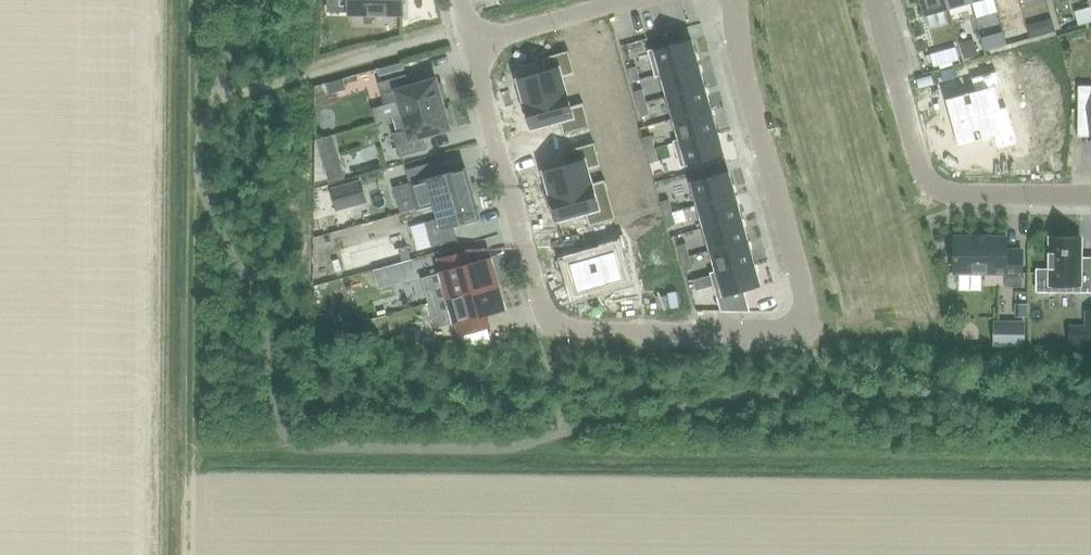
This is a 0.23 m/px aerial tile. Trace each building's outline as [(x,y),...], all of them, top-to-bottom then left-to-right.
[(348,14),(402,14),(402,0),(348,0),(348,14)] [(924,14),(948,8),(945,0),(920,0),(924,14)] [(691,40),(649,52),(655,76),(660,75),(660,74),(698,63),(691,40)] [(545,71),(517,79),(524,104),(566,93),(562,79),(575,75),(568,51),(542,58),(545,71)] [(698,63),(660,74),(660,75),(667,96),(704,86),(698,63)] [(636,67),(627,69),(631,82),(639,80),(636,67)] [(979,91),(949,100),(956,124),(1006,110),(999,87),(1006,85),(1002,71),(976,79),(979,91)] [(405,75),(378,83),(384,105),(398,101),(402,115),(442,104),(441,98),(445,97),(441,84),(437,85),(435,79),(409,86),(405,75)] [(328,76),(311,82),(319,103),(336,97),(328,76)] [(704,86),(667,96),(673,119),(710,108),(704,86)] [(1077,123),(1090,123),(1090,86),(1078,86),(1077,123)] [(642,90),(633,92),(637,105),(645,102),(642,90)] [(566,93),(524,104),(531,129),(559,122),(563,135),(590,127),(583,103),(570,107),(566,93)] [(645,102),(637,105),(641,117),(649,115),(645,102)] [(406,130),(392,134),(398,157),(426,149),(423,137),(449,129),(448,123),(452,122),(448,109),(444,110),(442,104),(402,115),(406,130)] [(710,108),(673,119),(679,141),(717,131),(710,108)] [(1006,110),(956,124),(962,147),(998,138),(1001,150),(1016,146),(1006,110)] [(679,141),(674,142),(681,166),(723,155),(717,131),(679,141)] [(651,136),(642,138),(645,151),(654,148),(651,136)] [(571,163),(543,171),(550,196),(592,185),(592,184),(588,171),(601,167),(594,143),(567,150),(571,163)] [(654,148),(645,151),(649,163),(658,161),(654,148)] [(340,153),(320,160),(327,181),(347,173),(340,153)] [(435,162),(405,170),(412,194),(416,209),(434,204),(472,193),(465,168),(439,176),(435,162)] [(728,171),(690,182),(697,205),(735,195),(728,171)] [(592,185),(550,196),(557,222),(585,214),(589,227),(615,219),(604,180),(592,184),(592,185)] [(438,219),(424,223),(431,247),(457,240),(453,226),(479,218),(472,193),(434,204),(438,219)] [(735,195),(697,205),(703,228),(741,217),(735,195)] [(668,200),(660,202),(663,215),(672,212),(668,200)] [(672,212),(663,215),(667,228),(676,225),(672,212)] [(741,217),(703,228),(710,251),(747,240),(741,217)] [(600,255),(569,263),(577,293),(623,280),(615,252),(626,249),(622,235),(596,242),(600,255)] [(954,236),(954,273),(1004,273),(1004,287),(1021,287),(1021,250),(1006,250),(1006,237),(988,237),(988,235),(971,235),(971,237),(954,236)] [(1036,292),(1090,292),(1090,266),(1080,266),(1080,237),(1050,237),(1049,254),(1049,268),(1049,270),(1036,270),(1036,292)] [(747,240),(710,251),(716,272),(716,273),(754,263),(747,240)] [(685,244),(677,246),(680,259),(689,256),(685,244)] [(465,252),(438,260),(441,272),(440,273),(447,298),(497,284),(490,258),(468,265),(465,252)] [(689,256),(680,259),(684,271),(692,269),(689,256)] [(716,272),(711,274),(721,311),(748,311),(743,291),(760,286),(754,263),(716,273),(716,272)] [(497,284),(447,298),(454,323),(455,323),(459,335),(486,328),(483,315),(504,309),(497,284)] [(1067,323),(1068,344),(1090,344),(1090,308),(1083,307),(1083,323),(1067,323)] [(993,320),(993,345),(1024,345),(1023,320),(993,320)]
